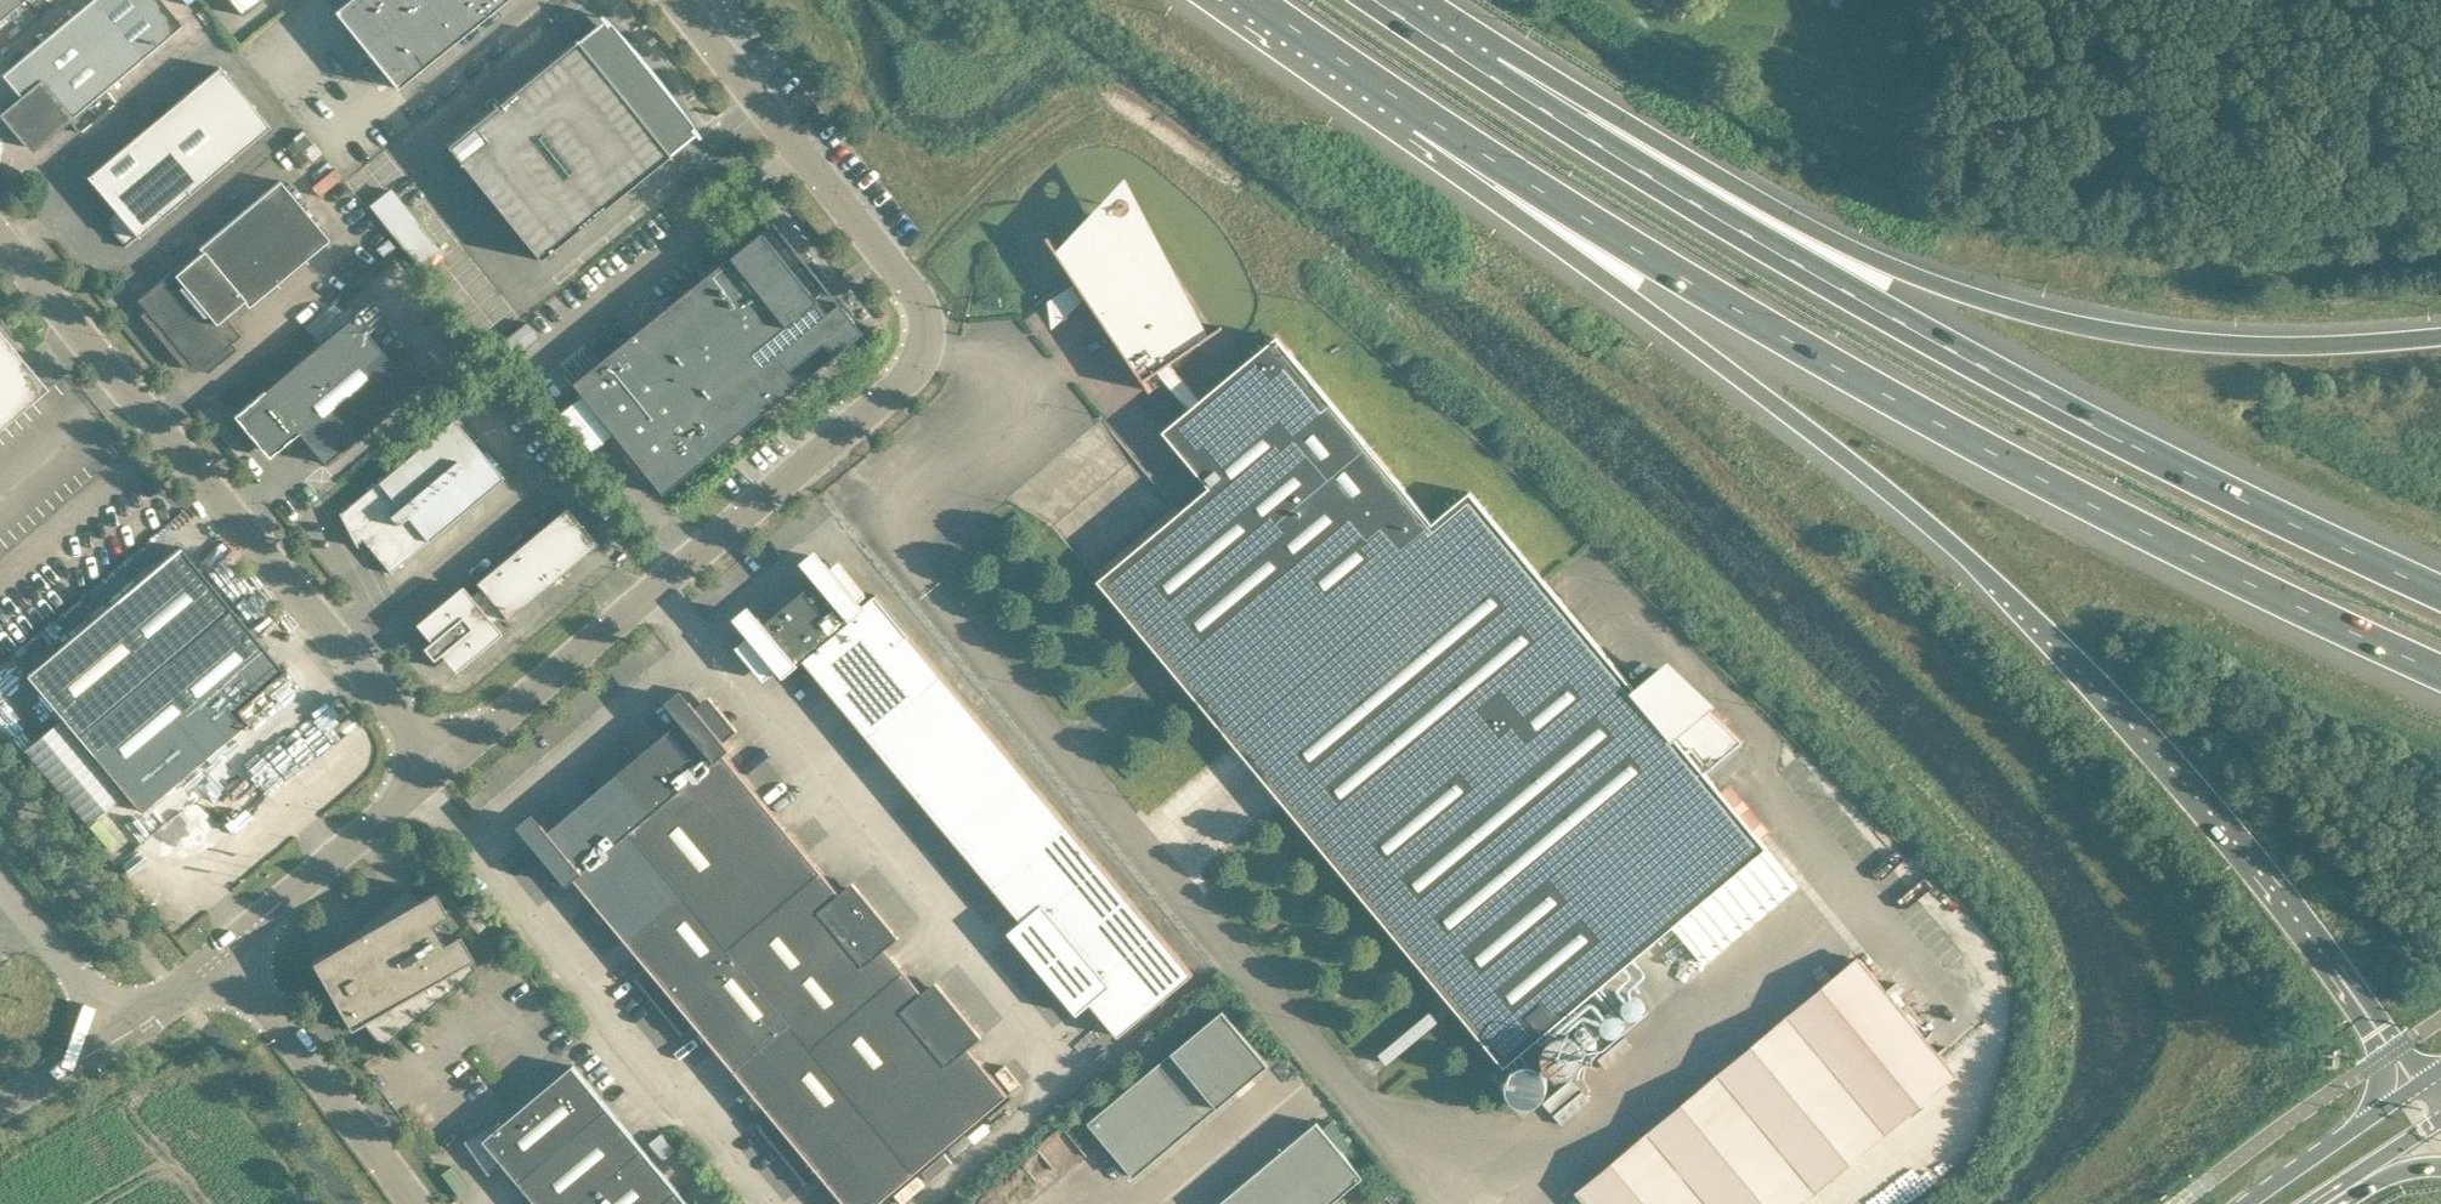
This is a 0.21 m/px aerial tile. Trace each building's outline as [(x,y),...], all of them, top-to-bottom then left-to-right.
[(23,0),(0,0),(0,19),(23,0)] [(31,148),(67,118),(69,120),(182,25),(161,0),(91,0),(2,75),(22,99),(3,114),(31,148)] [(242,15),(261,0),(230,0),(242,15)] [(396,88),(504,0),(346,0),(333,10),(396,88)] [(1690,0),(1666,0),(1686,9),(1690,0)] [(699,136),(656,82),(644,67),(601,13),(598,16),(600,19),(575,39),(573,41),(574,42),(446,144),(539,258),(666,156),(667,157),(670,155),(695,135),(697,138),(699,136)] [(125,245),(124,246),(125,247),(137,237),(138,238),(139,237),(139,236),(157,220),(269,127),(219,67),(88,176),(88,175),(87,176),(118,214),(114,218),(113,230),(125,245)] [(201,251),(183,266),(181,263),(137,300),(192,365),(203,366),(241,335),(225,315),(243,300),(248,306),(329,239),(279,179),(198,247),(201,251)] [(383,179),(360,196),(413,267),(436,250),(383,179)] [(1164,431),(1210,487),(1098,580),(1504,1066),(1673,926),(1704,963),(1798,886),(1766,848),(1767,847),(1705,773),(1744,740),(1671,671),(1641,696),(1470,491),(1433,523),(1277,336),(1200,401),(1169,364),(1205,340),(1143,248),(1130,242),(1130,228),(1107,218),(1103,228),(1061,256),(1076,279),(1078,278),(1079,281),(1065,290),(1075,304),(1089,295),(1091,298),(1090,299),(1151,391),(1153,389),(1146,379),(1158,371),(1189,409),(1164,431)] [(659,492),(859,330),(831,296),(825,301),(764,225),(726,253),(571,382),(659,492)] [(268,458),(276,451),(298,432),(324,464),(414,389),(353,316),(233,416),(268,458)] [(48,389),(0,332),(0,429),(48,389)] [(392,572),(504,478),(454,418),(371,487),(340,513),(340,512),(339,513),(357,547),(358,546),(356,543),(363,539),(391,573),(392,573),(392,572)] [(597,543),(581,525),(566,507),(476,582),(481,589),(471,597),(461,586),(415,624),(430,641),(425,645),(436,658),(440,654),(455,671),(501,633),(491,621),(501,613),(506,619),(597,543)] [(112,778),(91,795),(146,861),(153,862),(153,860),(191,864),(191,865),(198,866),(226,842),(225,841),(332,751),(333,752),(349,739),(288,666),(283,670),(180,547),(133,586),(151,608),(135,621),(167,660),(199,699),(216,685),(246,722),(140,811),(112,778)] [(1069,825),(876,594),(864,604),(861,600),(867,594),(839,561),(833,566),(827,559),(812,572),(820,581),(768,625),(760,615),(745,628),(751,635),(737,646),(765,680),(779,669),(785,676),(805,660),(995,887),(1069,825)] [(133,586),(26,675),(77,736),(167,660),(135,621),(151,608),(133,586)] [(167,660),(77,736),(112,778),(140,811),(246,722),(216,685),(199,699),(167,660)] [(631,831),(682,892),(696,909),(790,831),(725,754),(731,748),(725,741),(739,729),(711,696),(697,707),(691,699),(676,712),(685,722),(618,778),(650,815),(631,831)] [(569,884),(576,878),(631,831),(650,815),(618,778),(552,833),(544,823),(528,835),(535,843),(528,849),(556,882),(563,877),(569,884)] [(1009,932),(1044,973),(1132,899),(1069,825),(995,887),(1023,921),(1009,932)] [(576,878),(626,939),(682,892),(631,831),(576,878)] [(696,909),(729,948),(822,871),(790,831),(696,909)] [(822,871),(729,948),(771,998),(877,909),(854,881),(841,893),(822,871)] [(335,1004),(349,1029),(362,1022),(382,1047),(476,969),(469,960),(472,958),(458,934),(442,943),(432,924),(448,915),(433,891),(418,900),(406,886),(328,952),(310,962),(324,986),(329,983),(343,1000),(335,1004)] [(645,984),(662,1004),(729,948),(696,909),(682,892),(626,939),(650,967),(637,979),(642,986),(645,984)] [(1132,899),(1044,973),(1078,1014),(1091,1003),(1119,1036),(1194,974),(1132,899)] [(771,998),(791,1023),(812,1048),(905,970),(887,948),(900,937),(877,909),(771,998)] [(696,1023),(735,1070),(791,1023),(771,998),(729,948),(662,1004),(679,1025),(677,1027),(683,1034),(696,1023)] [(1861,958),(1790,1017),(1885,1131),(1956,1072),(1939,1052),(1861,958)] [(812,1048),(854,1098),(960,1009),(937,981),(924,992),(905,970),(812,1048)] [(1088,1121),(1134,1176),(1269,1063),(1223,1008),(1088,1121)] [(960,1009),(854,1098),(916,1172),(1009,1095),(970,1048),(983,1036),(960,1009)] [(769,1133),(786,1154),(854,1098),(812,1048),(791,1023),(735,1070),(774,1117),(761,1128),(767,1135),(769,1133)] [(504,1163),(520,1182),(609,1107),(574,1065),(495,1131),(489,1125),(466,1141),(490,1175),(504,1163)] [(786,1154),(804,1174),(801,1176),(807,1183),(820,1172),(847,1203),(877,1203),(916,1172),(854,1098),(786,1154)] [(643,1149),(609,1107),(520,1182),(535,1201),(531,1203),(577,1203),(643,1149)] [(1364,1177),(1317,1121),(1218,1203),(1332,1203),(1364,1177)] [(662,1134),(650,1143),(664,1159),(675,1150),(662,1134)] [(678,1190),(643,1149),(577,1203),(661,1203),(678,1190)] [(678,1190),(661,1203),(690,1203),(678,1190)]
